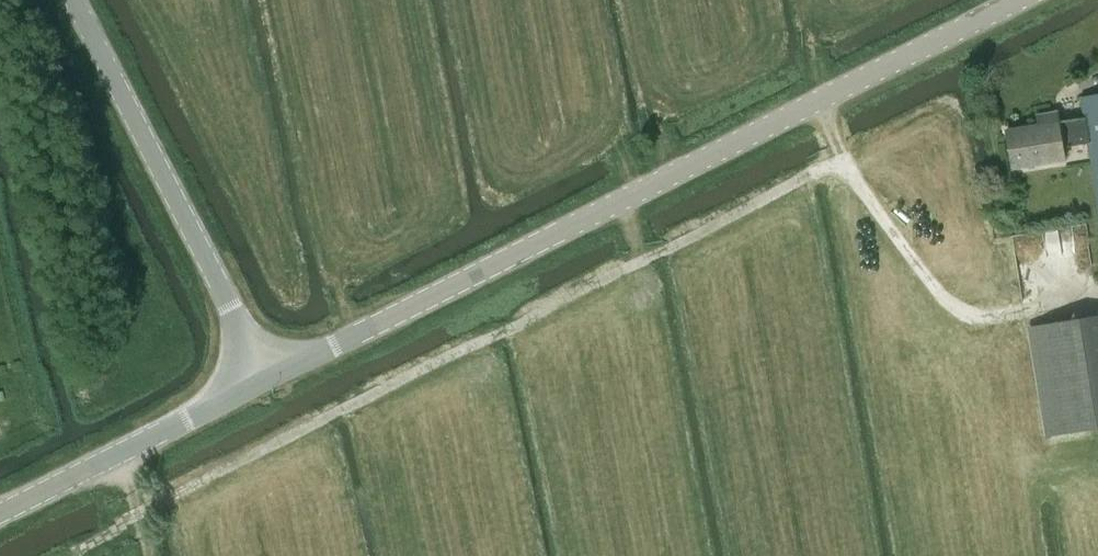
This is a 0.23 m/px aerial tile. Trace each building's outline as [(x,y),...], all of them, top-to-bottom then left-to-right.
[(1059,127),(1063,147),(1090,143),(1097,191),(1097,97),(1082,100),(1086,123),(1059,127)] [(1065,161),(1063,147),(1059,127),(1058,122),(1008,130),(1014,170),(1065,161)] [(1026,329),(1044,439),(1097,430),(1097,317),(1026,329)]
